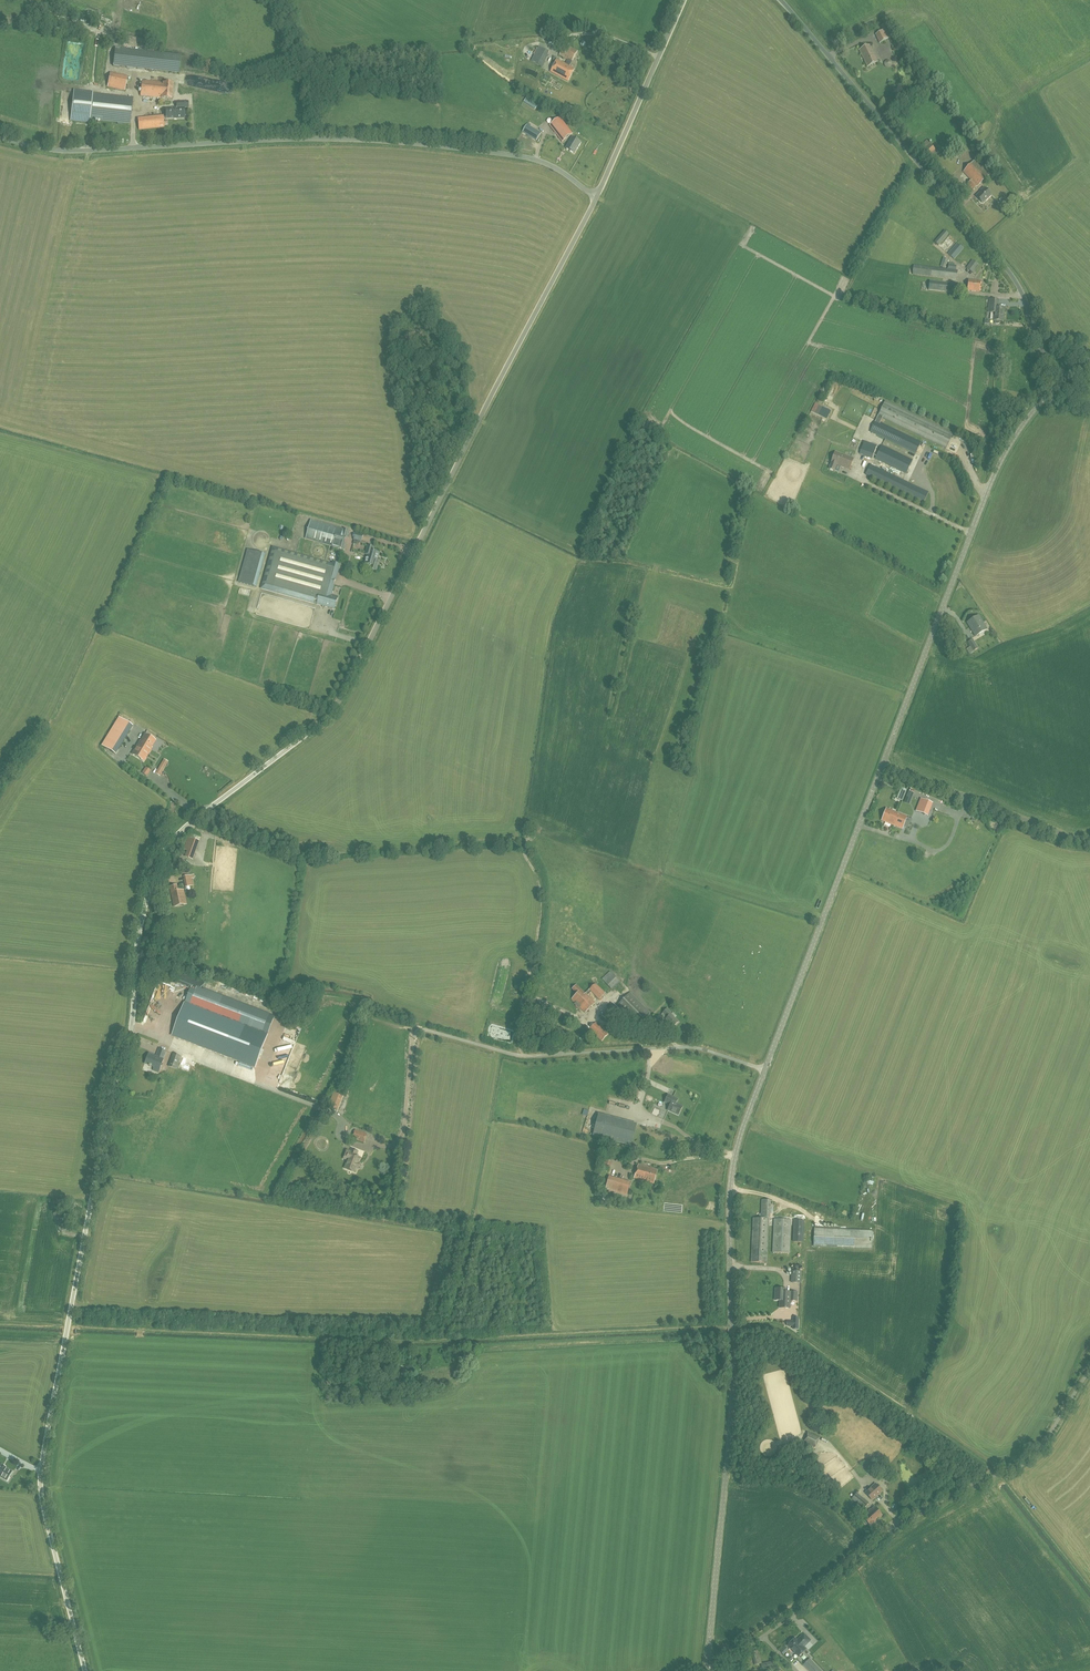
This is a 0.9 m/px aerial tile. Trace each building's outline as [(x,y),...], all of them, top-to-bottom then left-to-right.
[(885,30),(875,34),(880,43),(894,36),(887,23),(882,25),(885,30)] [(86,32),(71,29),(70,35),(85,38),(86,32)] [(572,62),(578,51),(566,44),(560,55),(568,60),(566,64),(557,59),(551,71),(568,81),(575,69),(569,66),(571,61),(572,62)] [(548,55),(549,52),(539,46),(531,61),(542,67),(548,55)] [(868,66),(877,62),(869,46),(860,50),(868,66)] [(178,73),(180,55),(115,48),(113,66),(178,73)] [(110,72),(107,87),(125,90),(128,75),(116,73),(110,71),(110,72)] [(173,84),(163,83),(142,80),(141,95),(162,98),(171,99),(173,84)] [(74,91),(71,120),(89,122),(90,119),(94,120),(124,123),(131,123),(132,116),(134,97),(127,97),(97,93),(93,93),(93,92),(79,90),(79,91),(74,91)] [(166,108),(163,108),(163,117),(166,117),(166,118),(177,117),(177,118),(184,118),(183,107),(176,107),(166,108)] [(163,117),(139,120),(137,120),(138,131),(164,128),(163,117)] [(562,142),(573,133),(560,117),(549,125),(562,142)] [(537,140),(541,133),(527,124),(523,132),(537,140)] [(574,153),(581,142),(572,137),(566,148),(574,153)] [(931,161),(939,153),(928,141),(920,149),(931,161)] [(960,154),(964,151),(960,146),(956,149),(960,154)] [(963,171),(971,181),(967,184),(973,191),(978,186),(991,173),(976,159),(963,171)] [(948,182),(953,177),(940,165),(935,171),(948,182)] [(984,201),(991,194),(984,187),(976,196),(979,199),(980,198),(984,201)] [(938,245),(948,234),(944,230),(934,241),(938,245)] [(954,259),(964,249),(957,243),(947,253),(954,259)] [(973,273),(979,265),(972,259),(966,268),(973,273)] [(948,264),(948,269),(914,265),(913,274),(956,279),(958,270),(956,270),(956,265),(948,264)] [(979,292),(981,281),(968,279),(967,290),(979,292)] [(928,290),(942,291),(942,292),(955,293),(956,284),(930,280),(928,290)] [(1003,321),(1003,315),(1004,308),(998,307),(999,300),(990,299),(989,312),(994,313),(993,320),(994,320),(994,322),(994,323),(996,324),(997,324),(999,323),(999,322),(1000,321),(1003,321)] [(885,401),(878,416),(876,421),(871,432),(915,453),(921,442),(880,423),(882,418),(946,448),(953,434),(885,401)] [(815,421),(822,406),(815,403),(808,418),(815,421)] [(872,457),(876,447),(863,443),(860,453),(872,457)] [(912,460),(882,446),(875,458),(906,473),(912,460)] [(850,469),(854,458),(835,451),(831,462),(831,463),(829,468),(834,470),(836,464),(850,469)] [(928,492),(870,464),(866,474),(924,502),(928,492)] [(349,531),(311,520),(306,539),(344,549),(346,543),(344,542),(346,537),(348,538),(349,531)] [(361,541),(363,535),(356,533),(354,539),(355,540),(353,544),(357,545),(358,541),(361,541)] [(374,548),(367,546),(365,554),(367,554),(365,563),(372,565),(371,569),(377,570),(379,562),(377,562),(380,553),(373,551),(374,548)] [(273,547),(261,588),(314,603),(317,604),(334,609),(338,597),(331,595),(334,585),(333,584),(334,580),(336,580),(340,564),(333,562),(332,564),(273,547)] [(256,587),(266,555),(249,550),(240,582),(256,587)] [(979,615),(967,622),(976,636),(987,629),(979,615)] [(979,648),(974,639),(968,642),(974,652),(979,648)] [(115,754),(117,751),(133,726),(119,717),(101,746),(115,754)] [(152,747),(156,740),(145,734),(141,741),(140,740),(132,754),(144,761),(153,748),(152,747)] [(165,759),(158,775),(163,777),(170,761),(165,759)] [(916,811),(927,815),(932,803),(921,798),(916,811)] [(896,816),(897,812),(886,808),(882,821),(893,825),(895,820),(892,819),(894,815),(896,816)] [(907,816),(897,812),(896,816),(894,815),(892,819),(895,820),(893,825),(902,829),(907,816)] [(193,860),(200,841),(191,838),(185,857),(193,860)] [(185,887),(194,886),(191,875),(184,877),(184,880),(185,887)] [(178,891),(177,886),(170,888),(174,907),(186,904),(183,890),(178,891)] [(611,989),(619,981),(610,971),(602,979),(611,989)] [(595,983),(585,993),(576,985),(572,989),(577,994),(572,999),(576,1003),(575,1004),(579,1008),(580,1007),(585,1013),(595,1003),(588,995),(591,991),(599,999),(605,993),(595,983)] [(267,1034),(262,1033),(270,1014),(197,986),(190,1004),(185,1002),(172,1036),(197,1045),(254,1068),(267,1034)] [(636,1025),(649,1012),(630,992),(617,1006),(636,1025)] [(619,1009),(613,1003),(602,1016),(608,1022),(619,1009)] [(673,1027),(678,1022),(671,1014),(672,1014),(667,1009),(663,1013),(667,1018),(666,1019),(673,1027)] [(608,1034),(595,1023),(589,1030),(602,1041),(608,1034)] [(511,1035),(508,1034),(506,1041),(513,1042),(515,1032),(512,1031),(511,1035)] [(164,1060),(167,1051),(159,1048),(155,1056),(149,1054),(145,1064),(155,1067),(154,1070),(159,1072),(164,1060)] [(177,1070),(182,1056),(173,1053),(168,1066),(177,1070)] [(669,1095),(665,1102),(671,1105),(668,1110),(679,1115),(683,1107),(676,1104),(678,1099),(669,1095)] [(631,1146),(637,1124),(599,1114),(593,1136),(631,1146)] [(367,1135),(356,1131),(353,1139),(364,1143),(367,1135)] [(358,1153),(353,1151),(346,1170),(355,1173),(357,1169),(358,1169),(360,1164),(359,1164),(361,1159),(356,1157),(358,1153)] [(613,1157),(605,1155),(602,1164),(611,1167),(613,1157)] [(654,1183),(658,1170),(639,1164),(634,1178),(654,1183)] [(606,1188),(627,1194),(630,1184),(609,1178),(606,1188)] [(769,1213),(768,1217),(773,1217),(773,1214),(776,1214),(776,1200),(765,1200),(764,1213),(769,1213)] [(60,1232),(68,1229),(61,1211),(53,1213),(60,1232)] [(769,1262),(770,1218),(762,1218),(761,1262),(769,1262)] [(792,1253),(792,1219),(776,1219),(775,1253),(792,1253)] [(804,1241),(804,1219),(796,1219),(796,1241),(804,1241)] [(816,1237),(816,1244),(850,1246),(851,1238),(816,1237)] [(801,1271),(792,1271),(791,1282),(801,1283),(801,1271)] [(780,1300),(790,1301),(790,1300),(797,1301),(797,1292),(790,1292),(786,1292),(786,1289),(775,1288),(775,1300),(780,1300)] [(819,1438),(807,1432),(803,1442),(815,1447),(819,1438)] [(7,1480),(12,1471),(0,1464),(0,1476),(7,1480)] [(872,1500),(882,1491),(875,1484),(865,1492),(872,1500)] [(857,1493),(852,1498),(865,1508),(869,1503),(857,1493)] [(882,1515),(874,1507),(863,1517),(871,1525),(882,1515)] [(797,1640),(795,1638),(788,1645),(799,1656),(806,1649),(804,1647),(810,1640),(804,1633),(797,1640)] [(762,1663),(759,1650),(752,1652),(755,1665),(762,1663)] [(809,1659),(803,1665),(809,1670),(822,1670),(809,1659)]
